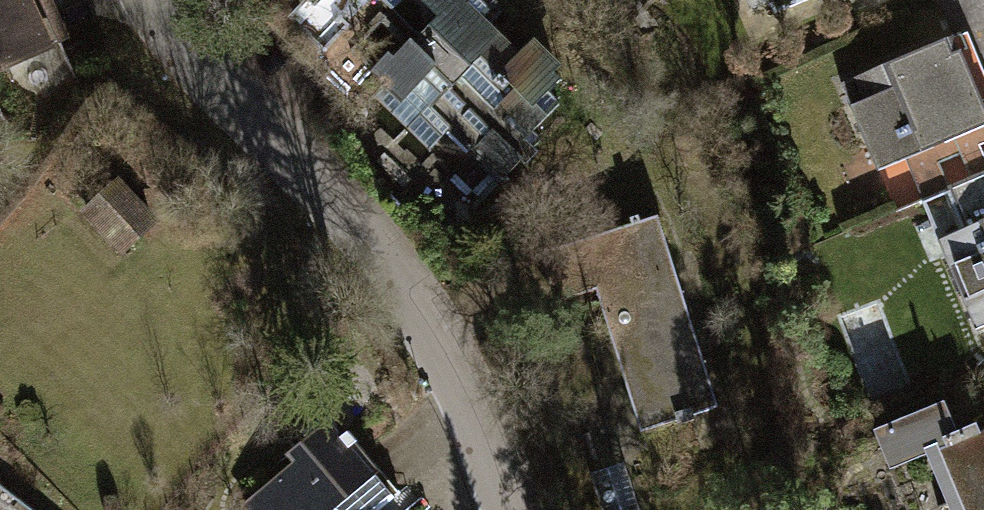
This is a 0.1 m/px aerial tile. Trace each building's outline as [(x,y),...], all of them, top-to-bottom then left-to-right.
[(62,49),(39,0),(0,0),(0,78),(62,49)] [(302,26),(337,63),(362,38),(358,34),(376,16),(360,0),(345,0),(329,15),(321,7),(302,26)] [(375,61),(412,101),(394,117),(437,164),(446,156),(492,207),(532,171),(539,178),(557,161),(543,145),(584,108),(486,0),(442,0),(375,61)] [(840,91),(849,113),(842,115),(867,181),(878,177),(894,221),(944,202),(935,179),(957,171),(966,196),(983,189),(983,166),(981,159),(983,158),(983,92),(966,44),(840,91)] [(126,187),(94,215),(136,260),(167,232),(126,187)] [(648,228),(533,264),(548,311),(590,298),(636,444),(709,421),(648,228)] [(947,277),(964,315),(983,306),(983,261),(947,277)] [(939,459),(960,509),(983,509),(983,441),(939,459)] [(326,458),(265,509),(370,509),(326,458)]
